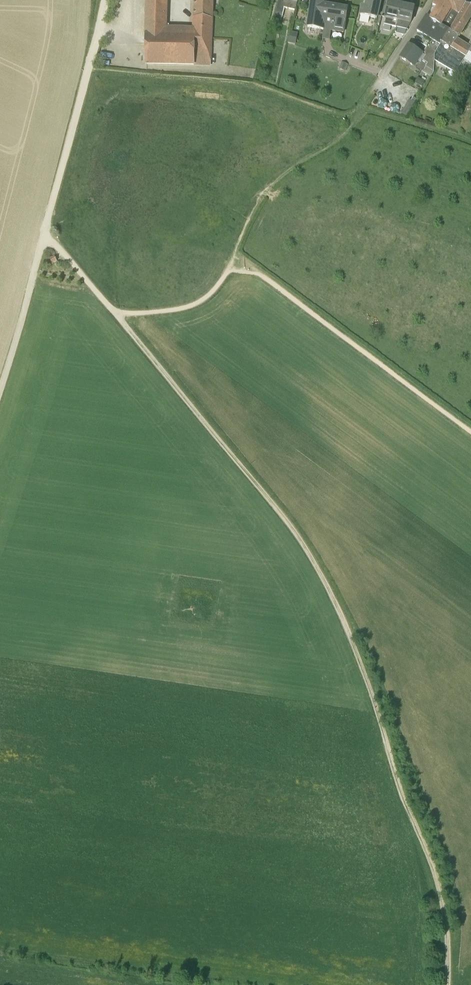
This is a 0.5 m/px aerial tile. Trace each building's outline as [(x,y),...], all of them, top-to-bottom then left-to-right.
[(145,27),(166,28),(167,0),(146,0),(145,27)] [(197,28),(211,28),(212,0),(197,0),(197,28)] [(283,2),(279,1),(275,19),(281,20),(284,9),(295,11),(298,0),(284,0),(283,2)] [(379,0),(367,0),(366,6),(362,5),(361,16),(377,19),(381,0),(379,0)] [(433,6),(426,17),(440,27),(431,40),(427,47),(435,52),(436,50),(467,5),(456,0),(436,0),(433,6)] [(384,24),(398,28),(402,5),(389,2),(384,24)] [(322,7),(312,7),(310,28),(327,30),(327,29),(336,30),(336,33),(345,34),(348,8),(322,5),(322,7)] [(398,28),(407,30),(411,22),(412,23),(414,8),(402,5),(398,28)] [(435,52),(433,55),(433,60),(434,61),(455,73),(469,52),(470,53),(470,40),(468,46),(457,39),(470,17),(470,6),(467,5),(436,50),(435,52)] [(417,31),(431,40),(440,27),(426,17),(417,31)] [(197,28),(166,28),(145,27),(145,29),(146,29),(145,64),(211,65),(211,28),(197,28)] [(400,57),(414,67),(423,53),(409,44),(400,57)] [(434,71),(434,61),(433,60),(433,55),(435,52),(427,47),(424,51),(425,52),(425,56),(423,60),(427,63),(425,67),(426,67),(423,72),(431,77),(434,71)] [(348,65),(341,62),(339,69),(345,72),(348,65)] [(414,85),(420,89),(424,83),(417,80),(414,85)] [(407,117),(415,103),(409,99),(401,113),(407,117)]
